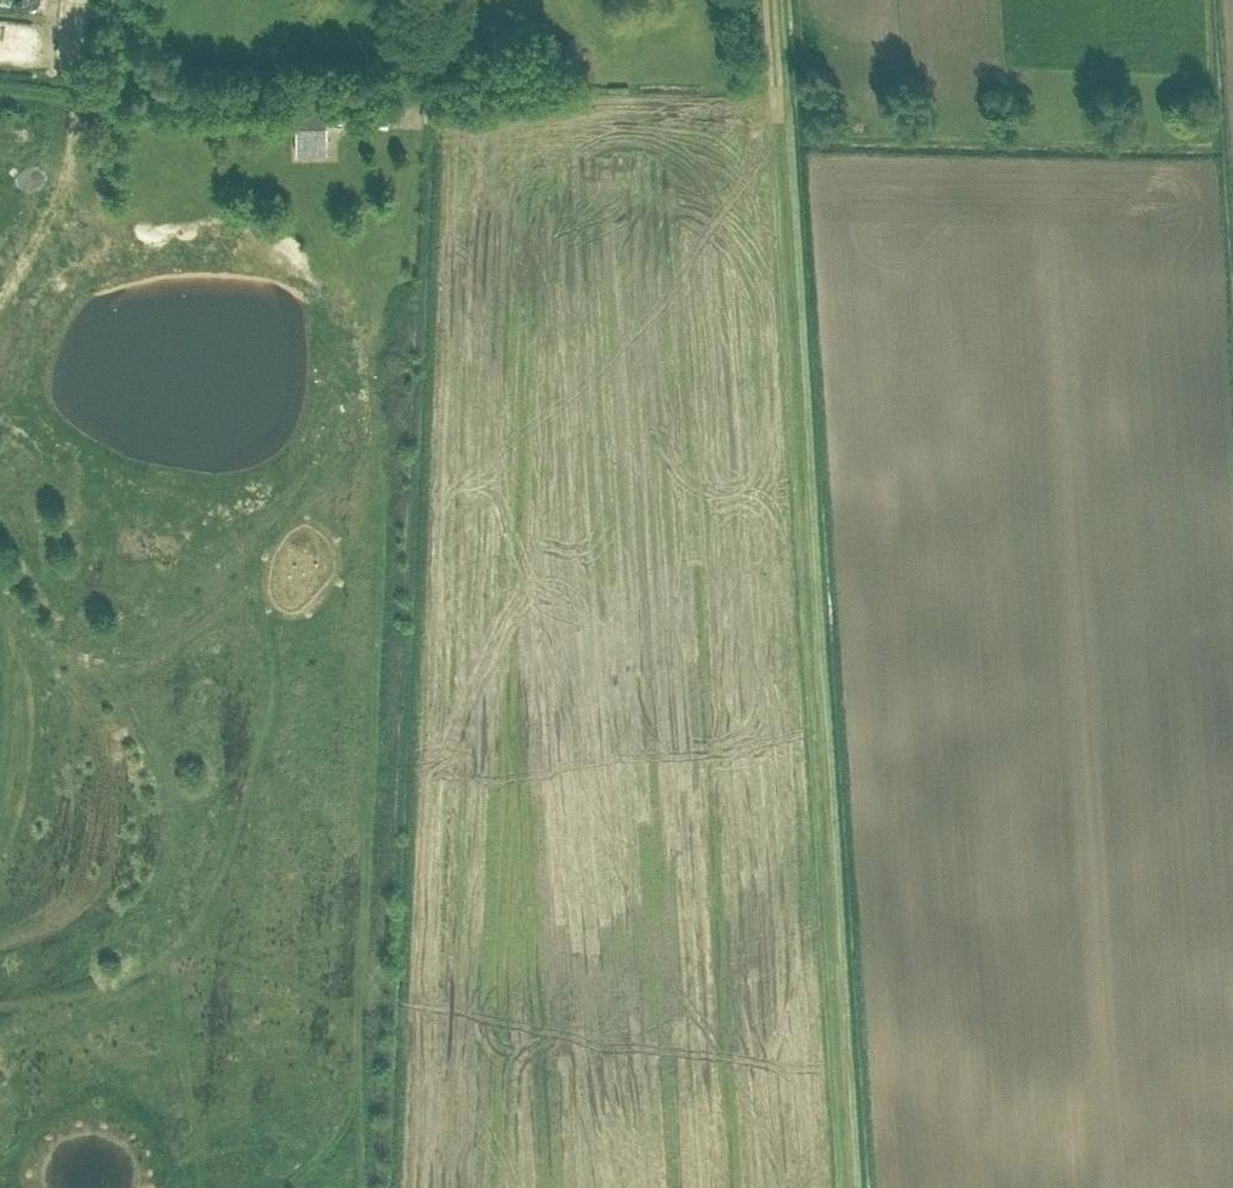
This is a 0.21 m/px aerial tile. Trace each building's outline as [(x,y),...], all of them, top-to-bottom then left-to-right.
[(299,154),(333,152),(331,121),(297,122),(299,154)]
